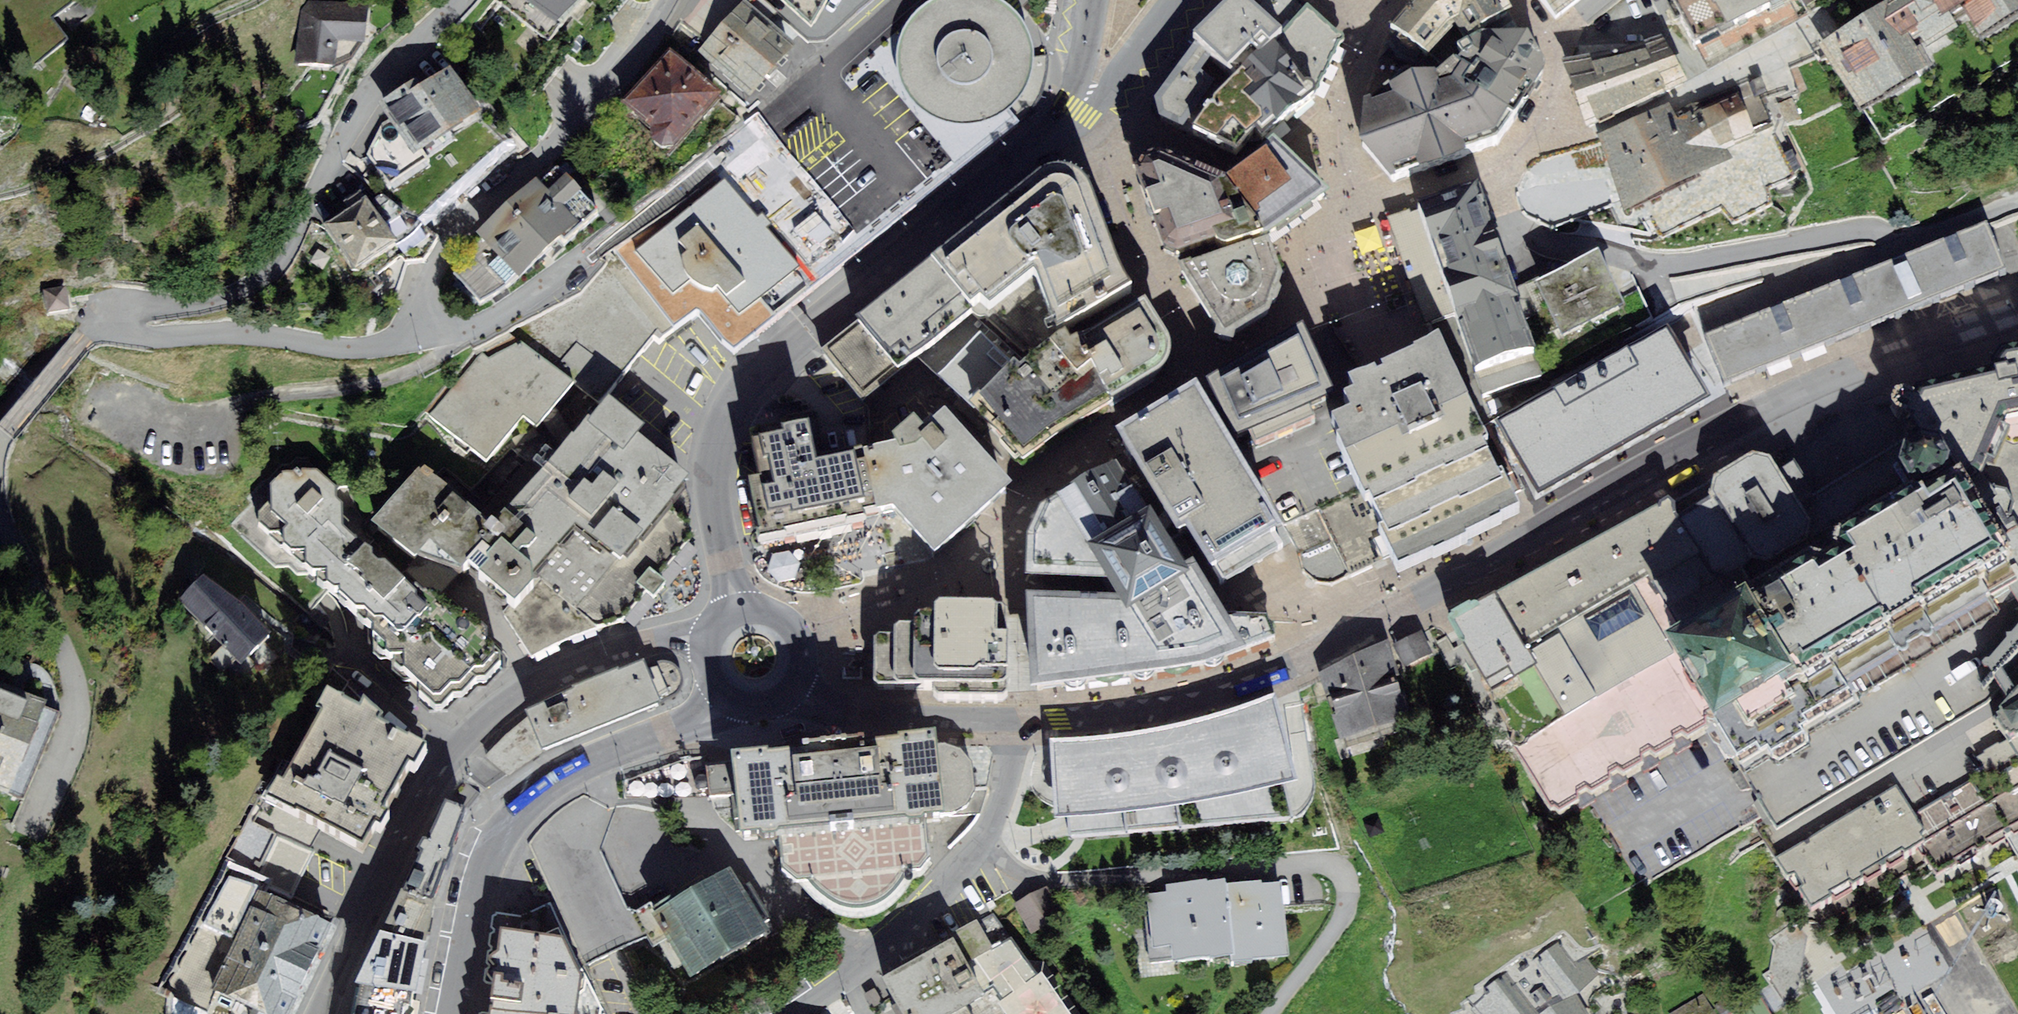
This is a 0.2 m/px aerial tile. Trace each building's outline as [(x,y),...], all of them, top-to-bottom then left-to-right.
[(66,0),(0,0),(0,76),(5,82),(61,42),(43,17),(66,0)] [(558,28),(581,0),(522,0),(558,28)] [(733,358),(775,326),(1008,135),(998,122),(1013,111),(1025,96),(1032,78),(1033,60),(1030,41),(1021,24),(1007,9),(992,1),(989,0),(942,0),(936,2),(920,13),(907,28),(901,22),(728,170),(601,258),(605,265),(657,334),(663,342),(696,318),(733,358)] [(826,2),(822,0),(761,0),(807,42),(827,42),(873,0),(827,0),(826,2)] [(1041,14),(1055,17),(1058,0),(1044,0),(1041,14)] [(1236,3),(1281,41),(1307,11),(1296,0),(1238,0),(1236,3)] [(1437,84),(1461,65),(1456,58),(1483,42),(1527,42),(1511,16),(1502,0),(1420,0),(1391,37),(1370,98),(1363,117),(1392,107),(1390,98),(1437,84)] [(1555,25),(1586,0),(1536,0),(1555,25)] [(1675,13),(1695,51),(1716,39),(1720,42),(1799,0),(1669,0),(1675,13)] [(1820,48),(1860,117),(1923,81),(1919,75),(1937,66),(1926,50),(1964,24),(1980,40),(2017,15),(2017,0),(1895,0),(1820,48)] [(300,10),(293,67),(332,72),(336,45),(361,48),(366,10),(318,3),(300,10)] [(1281,41),(1236,3),(1192,48),(1235,86),(1214,107),(1192,139),(1235,157),(1254,137),(1260,142),(1275,131),(1314,101),(1319,90),(1338,52),(1343,43),(1307,11),(1281,41)] [(745,7),(702,49),(748,96),(791,53),(745,7)] [(1661,41),(1561,65),(1575,104),(1586,136),(1686,87),(1661,41)] [(1392,107),(1363,117),(1359,157),(1388,189),(1415,180),(1416,183),(1466,164),(1464,160),(1499,146),(1531,93),(1536,96),(1543,84),(1546,77),(1544,69),(1527,42),(1483,42),(1456,58),(1461,65),(1437,84),(1390,98),(1392,107)] [(1235,86),(1192,48),(1153,105),(1159,124),(1192,139),(1214,107),(1235,86)] [(666,56),(622,106),(672,149),(716,98),(666,56)] [(382,107),(415,162),(482,122),(451,72),(417,93),(414,87),(382,107)] [(1755,133),(1774,128),(1768,108),(1757,111),(1751,88),(1743,90),(1755,133)] [(1738,98),(1700,114),(1718,153),(1754,138),(1738,98)] [(1678,121),(1672,111),(1598,141),(1624,216),(1647,207),(1725,166),(1718,153),(1700,114),(1699,110),(1678,121)] [(1725,166),(1647,207),(1662,240),(1727,208),(1736,227),(1775,208),(1766,191),(1795,177),(1772,130),(1754,138),(1718,153),(1725,166)] [(1273,147),(1224,189),(1263,247),(1289,230),(1330,202),(1273,147)] [(510,209),(490,241),(518,270),(552,252),(607,199),(569,160),(510,209)] [(1159,160),(1138,163),(1134,169),(1130,175),(1162,259),(1169,263),(1176,267),(1215,252),(1217,255),(1220,258),(1223,259),(1228,259),(1263,247),(1234,204),(1224,189),(1159,160)] [(951,294),(972,319),(982,312),(989,319),(1039,279),(1057,342),(1063,338),(1079,328),(1130,296),(1120,278),(1092,196),(1085,187),(1076,179),(1066,176),(1054,176),(1041,181),(931,271),(951,294)] [(1451,319),(1483,401),(1541,379),(1482,213),(1473,189),(1388,219),(1397,245),(1419,305),(1427,327),(1451,319)] [(368,201),(324,227),(354,275),(397,248),(368,201)] [(1986,228),(1707,340),(1721,374),(1728,390),(1747,382),(1781,368),(1814,354),(1848,340),(1878,327),(1917,311),(1951,297),(1991,280),(2004,275),(1986,228)] [(1268,250),(1177,277),(1216,340),(1214,348),(1233,353),(1236,344),(1270,323),(1273,313),(1277,311),(1281,299),(1279,295),(1282,286),(1268,250)] [(1595,255),(1534,286),(1562,338),(1623,310),(1595,255)] [(511,329),(520,342),(575,388),(597,407),(657,334),(605,265),(582,293),(511,329)] [(972,319),(931,271),(845,338),(825,353),(863,405),(881,391),(899,376),(919,361),(972,319)] [(919,361),(970,419),(1014,373),(1021,378),(1058,347),(1066,343),(1063,338),(1057,342),(1039,279),(989,319),(982,312),(972,319),(919,361)] [(47,320),(69,317),(65,291),(43,295),(45,308),(47,320)] [(1014,373),(970,419),(1023,475),(1059,447),(1096,425),(1111,416),(1148,393),(1160,386),(1167,379),(1172,369),(1171,358),(1168,348),(1145,315),(1142,316),(1075,354),(1066,343),(1058,347),(1021,378),(1014,373)] [(1303,335),(1205,390),(1236,449),(1240,447),(1251,442),(1256,452),(1311,427),(1302,410),(1321,401),(1315,387),(1325,382),(1303,335)] [(520,342),(489,358),(482,353),(429,415),(485,464),(523,421),(537,433),(575,388),(520,342)] [(1388,562),(1398,584),(1432,568),(1433,571),(1468,555),(1467,552),(1502,536),(1501,534),(1520,525),(1510,502),(1471,418),(1439,347),(1346,390),(1353,404),(1343,409),(1349,424),(1331,431),(1339,450),(1336,451),(1356,495),(1364,513),(1369,511),(1382,541),(1379,542),(1388,562)] [(1938,455),(1949,471),(1943,492),(1962,492),(1994,543),(2017,531),(2017,532),(2017,366),(2004,369),(1994,388),(1923,404),(1921,408),(1905,401),(1895,404),(1891,413),(1897,422),(1913,428),(1911,434),(1921,451),(1938,455)] [(1283,548),(1196,398),(1115,448),(1125,464),(1176,551),(1184,546),(1210,591),(1283,548)] [(632,442),(597,412),(582,430),(617,460),(632,442)] [(862,464),(864,473),(874,522),(874,527),(893,524),(934,569),(1011,498),(943,425),(924,441),(916,431),(891,450),(894,457),(869,462),(862,464)] [(587,542),(608,517),(634,540),(671,497),(681,485),(632,442),(617,460),(582,430),(529,491),(571,528),(587,542)] [(783,447),(753,453),(760,491),(750,493),(761,554),(785,549),(784,544),(821,537),(847,531),(847,534),(864,530),(863,524),(874,522),(864,473),(856,475),(854,466),(817,474),(809,433),(781,439),(783,447)] [(1938,455),(1921,451),(1905,461),(1900,481),(1911,497),(1929,501),(1943,492),(1949,471),(1938,455)] [(1558,823),(1576,813),(1575,804),(1584,798),(1592,804),(1610,794),(1609,786),(1618,781),(1625,785),(1641,776),(1639,767),(1649,763),(1658,767),(1674,757),(1673,748),(1680,743),(1689,748),(1707,736),(1715,749),(1721,745),(1739,776),(1760,763),(1780,772),(1805,758),(1803,739),(1855,710),(1857,701),(1850,690),(1922,647),(1928,650),(1934,647),(1934,640),(2017,589),(2017,532),(2017,531),(1994,543),(1962,492),(1943,492),(1929,501),(1911,497),(1922,515),(1846,561),(1855,575),(1820,596),(1811,586),(1781,605),(1761,571),(1810,541),(1812,532),(1771,465),(1751,461),(1713,482),(1709,499),(1712,504),(1678,526),(1674,519),(1674,511),(1670,506),(1665,506),(1454,622),(1450,635),(1551,820),(1558,823)] [(1116,613),(1027,609),(1027,615),(1031,691),(1032,706),(1044,704),(1071,701),(1137,692),(1205,684),(1247,667),(1240,657),(1276,645),(1269,625),(1216,623),(1200,597),(1186,573),(1179,577),(1113,471),(1041,515),(1027,544),(1025,587),(1101,590),(1116,613)] [(334,494),(314,475),(282,479),(268,490),(267,500),(236,527),(274,566),(288,565),(296,575),(304,574),(314,584),(333,602),(352,619),(353,623),(363,631),(368,642),(374,648),(376,660),(389,665),(391,672),(395,677),(414,692),(415,701),(430,718),(449,715),(459,704),(466,703),(478,689),(486,690),(502,673),(501,660),(487,649),(488,636),(468,620),(457,620),(436,605),(367,545),(349,533),(349,526),(337,508),(333,505),(334,494)] [(415,476),(367,532),(373,538),(367,545),(436,605),(463,575),(489,545),(491,543),(487,539),(415,476)] [(571,528),(529,491),(487,539),(491,543),(489,545),(495,550),(527,578),(571,528)] [(1356,495),(1283,527),(1292,542),(1298,554),(1301,573),(1315,584),(1332,587),(1364,572),(1388,562),(1379,542),(1382,541),(1369,511),(1364,513),(1356,495)] [(536,585),(510,615),(529,647),(553,629),(565,620),(599,594),(630,600),(685,539),(687,526),(685,509),(671,497),(634,540),(612,564),(587,542),(571,528),(527,578),(536,585)] [(608,517),(587,542),(612,564),(634,540),(608,517)] [(510,615),(536,585),(527,578),(495,550),(489,545),(463,575),(510,615)] [(206,578),(177,604),(231,667),(261,642),(206,578)] [(880,639),(874,645),(874,689),(878,693),(895,693),(899,695),(915,694),(920,696),(934,696),(934,703),(938,708),(1002,708),(1008,704),(1008,692),(1008,647),(997,647),(997,619),(989,611),(937,611),(933,615),(933,620),(919,620),(914,625),(914,630),(899,631),(894,634),(895,639),(880,639)] [(1395,640),(1425,631),(1421,616),(1391,624),(1395,640)] [(1420,636),(1396,645),(1406,669),(1429,659),(1420,636)] [(1385,653),(1323,676),(1335,708),(1333,716),(1345,750),(1412,726),(1385,653)] [(524,723),(488,757),(506,775),(508,777),(537,756),(549,748),(599,729),(646,710),(675,699),(681,692),(684,684),(682,674),(676,667),(669,662),(657,659),(648,661),(568,691),(545,704),(543,706),(523,718),(524,723)] [(0,690),(0,793),(23,802),(58,713),(0,690)] [(1775,864),(1810,921),(1923,854),(1939,880),(2010,839),(2017,853),(2017,693),(1991,722),(2004,746),(1975,762),(1985,778),(1914,820),(1896,789),(1775,864)] [(333,704),(321,698),(263,803),(316,830),(366,859),(405,787),(423,754),(333,704)] [(1089,746),(1053,746),(1056,827),(1070,826),(1070,843),(1290,823),(1283,792),(1297,789),(1273,703),(1240,716),(1202,727),(1169,735),(1129,742),(1089,746)] [(784,760),(726,767),(706,768),(709,799),(727,798),(729,817),(731,846),(752,844),(754,848),(767,846),(770,841),(821,837),(821,826),(842,826),(843,834),(897,830),(900,833),(915,831),(917,828),(928,826),(934,826),(939,820),(956,817),(968,804),(973,793),(971,768),(957,753),(939,748),(931,748),(930,741),(892,746),(892,749),(871,750),(872,761),(805,768),(805,776),(792,777),(791,770),(785,769),(784,760)] [(529,845),(583,964),(640,939),(597,855),(613,814),(609,804),(582,794),(550,817),(529,845)] [(278,904),(316,830),(263,803),(227,878),(278,904)] [(465,813),(447,805),(404,895),(384,945),(419,956),(433,903),(451,846),(465,813)] [(929,831),(777,843),(779,874),(798,886),(807,896),(826,912),(852,922),(875,920),(898,904),(903,894),(904,886),(905,876),(913,878),(917,883),(929,872),(936,862),(929,831)] [(728,874),(651,919),(689,982),(765,936),(743,900),(728,874)] [(1144,895),(1150,965),(1170,963),(1171,968),(1233,962),(1234,970),(1292,965),(1284,885),(1264,887),(1264,883),(1232,886),(1231,877),(1159,884),(1160,893),(1144,895)] [(330,933),(278,904),(227,878),(181,973),(252,1013),(290,1013),(295,1002),(315,963),(330,933)] [(1031,933),(1058,919),(1043,890),(1016,904),(1031,933)] [(498,934),(483,1013),(600,1013),(554,910),(538,917),(534,938),(498,934)] [(907,973),(881,988),(895,1013),(1062,1013),(1039,983),(991,913),(902,964),(907,973)] [(1488,984),(1489,996),(1475,1010),(1478,1013),(1586,1013),(1577,1002),(1583,994),(1598,978),(1587,962),(1576,963),(1557,943),(1532,962),(1546,989),(1529,1000),(1507,972),(1488,984)] [(419,956),(384,945),(359,990),(411,1000),(419,956)] [(411,1000),(359,990),(353,1013),(408,1013),(411,1000)] [(1704,996),(1672,1013),(1673,1013),(1714,1013),(1704,996)] [(205,1006),(173,1002),(172,1013),(204,1013),(205,1006)]
